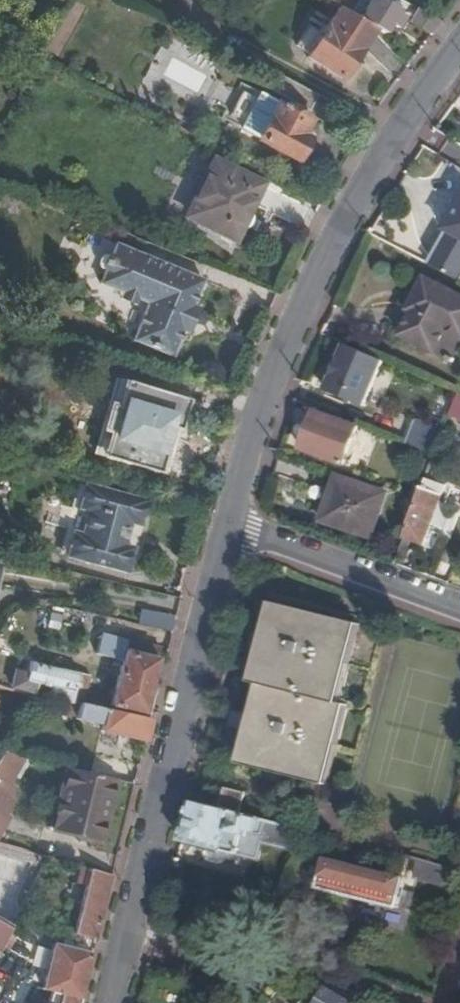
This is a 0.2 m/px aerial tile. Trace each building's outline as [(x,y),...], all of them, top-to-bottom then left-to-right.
[(340,9),(350,16),(360,0),(346,0),(340,9)] [(384,35),(390,25),(398,30),(404,16),(379,1),(379,0),(360,0),(350,16),(375,30),(384,35)] [(340,9),(339,9),(308,59),(342,81),(375,30),(350,16),(340,9)] [(431,36),(440,24),(415,9),(409,20),(431,36)] [(202,95),(213,76),(160,46),(149,65),(202,95)] [(262,90),(307,112),(315,97),(291,84),(272,73),(262,90)] [(240,129),(258,139),(277,103),(260,94),(240,129)] [(301,137),(310,121),(277,103),(258,139),(296,161),(307,141),(301,137)] [(208,199),(198,220),(234,239),(262,185),(216,163),(199,194),(208,199)] [(188,215),(198,220),(208,199),(199,194),(188,215)] [(433,264),(459,278),(459,201),(446,229),(450,231),(433,264)] [(171,359),(181,334),(192,308),(202,282),(115,247),(110,259),(103,276),(98,287),(120,296),(135,302),(147,306),(132,344),(171,359)] [(103,276),(110,259),(105,258),(100,259),(97,265),(98,271),(103,276)] [(414,313),(402,336),(456,363),(459,355),(459,295),(427,277),(417,294),(422,297),(414,313)] [(409,310),(414,313),(422,297),(417,294),(409,310)] [(133,307),(135,302),(120,296),(118,302),(133,307)] [(192,308),(181,334),(188,337),(199,311),(192,308)] [(347,343),(327,389),(366,406),(385,360),(347,343)] [(182,396),(146,386),(136,419),(114,413),(100,459),(143,472),(146,459),(161,463),(182,396)] [(302,452),(344,468),(359,430),(318,413),(302,452)] [(415,421),(406,445),(435,457),(445,432),(415,421)] [(157,476),(161,463),(146,459),(143,472),(157,476)] [(449,486),(428,478),(424,489),(445,497),(449,486)] [(372,539),(386,496),(336,480),(322,522),(372,539)] [(41,501),(40,506),(36,523),(74,531),(68,556),(128,572),(134,551),(124,548),(129,526),(139,527),(146,502),(85,486),(79,511),(41,501)] [(419,500),(406,539),(426,546),(445,497),(424,489),(419,500)] [(253,684),(261,686),(282,607),(274,605),(253,684)] [(282,607),(261,686),(270,689),(332,704),(353,624),(282,607)] [(138,623),(170,628),(173,613),(140,608),(138,623)] [(353,624),(332,704),(340,706),(361,626),(353,624)] [(147,660),(149,648),(127,643),(126,645),(100,637),(95,656),(120,663),(111,707),(145,714),(157,662),(147,660)] [(160,651),(149,648),(147,660),(157,662),(160,651)] [(42,687),(40,696),(55,700),(78,705),(81,705),(87,678),(20,662),(17,674),(15,680),(28,683),(42,687)] [(15,680),(17,674),(6,671),(2,688),(25,693),(28,683),(15,680)] [(270,689),(261,686),(240,764),(249,766),(270,689)] [(270,689),(249,766),(319,784),(340,706),(332,704),(270,689)] [(76,716),(78,705),(55,700),(53,711),(76,716)] [(145,742),(150,721),(81,705),(78,705),(76,716),(75,721),(100,726),(99,731),(145,742)] [(340,706),(319,784),(327,787),(349,708),(340,706)] [(4,753),(0,760),(0,791),(21,757),(4,753)] [(78,770),(63,767),(50,828),(100,840),(115,779),(78,770)] [(220,810),(240,815),(244,796),(226,791),(220,810)] [(8,802),(0,797),(0,814),(8,802)] [(220,810),(190,802),(181,842),(290,869),(300,830),(240,815),(220,810)] [(9,824),(0,818),(0,840),(9,824)] [(407,857),(402,877),(400,886),(413,890),(415,880),(458,891),(459,882),(459,870),(407,857)] [(316,888),(395,907),(400,886),(402,877),(323,858),(316,888)] [(96,939),(112,876),(80,867),(76,885),(85,887),(74,933),(96,939)] [(9,930),(0,925),(0,947),(9,930)] [(44,986),(52,988),(63,990),(60,1002),(81,1002),(93,955),(55,945),(44,986)] [(318,1002),(360,1002),(330,983),(318,1002)] [(63,990),(52,988),(48,1002),(50,1002),(60,1002),(63,990)]
